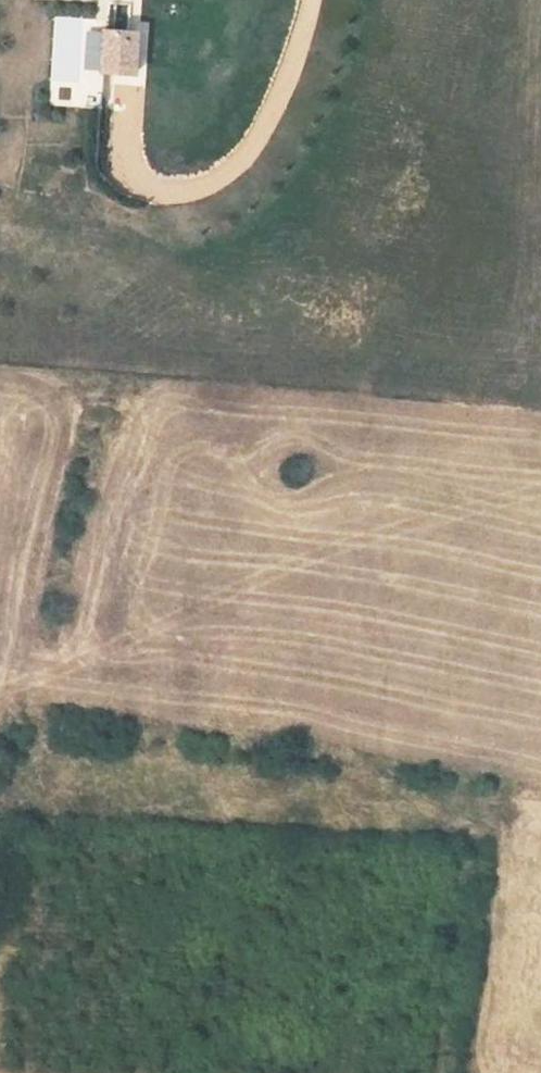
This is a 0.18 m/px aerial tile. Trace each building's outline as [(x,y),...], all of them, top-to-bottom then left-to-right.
[(104,33),(102,75),(134,76),(135,35),(104,33)]
